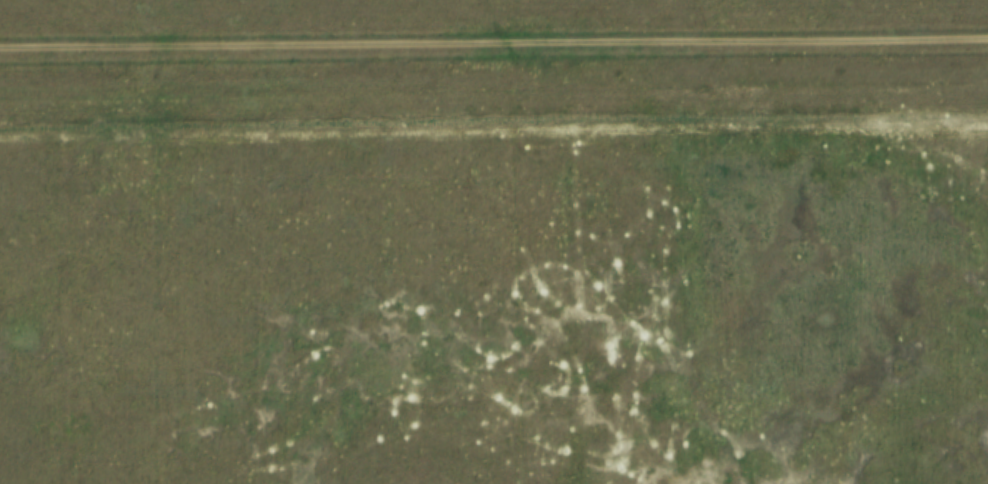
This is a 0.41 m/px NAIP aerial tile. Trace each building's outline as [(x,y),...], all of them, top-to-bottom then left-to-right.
[(619,262),(601,252),(581,257),(583,254),(574,256),(569,248),(560,265),(537,270),(535,269),(531,264),(527,270),(534,274),(507,293),(511,313),(525,321),(519,325),(531,342),(526,350),(547,361),(554,349),(587,341),(604,350),(608,367),(618,365),(626,351),(635,344),(641,348),(649,346),(654,337),(638,313),(631,309),(619,262)] [(561,388),(563,402),(591,400),(592,416),(605,415),(602,392),(596,392),(596,384),(561,388)] [(677,446),(685,419),(672,410),(656,416),(653,407),(642,412),(642,392),(620,386),(611,389),(625,426),(593,417),(578,438),(529,439),(521,433),(483,483),(678,483),(677,446)] [(263,474),(273,478),(278,463),(268,460),(263,474)] [(320,469),(292,466),(291,483),(319,483),(320,469)]
